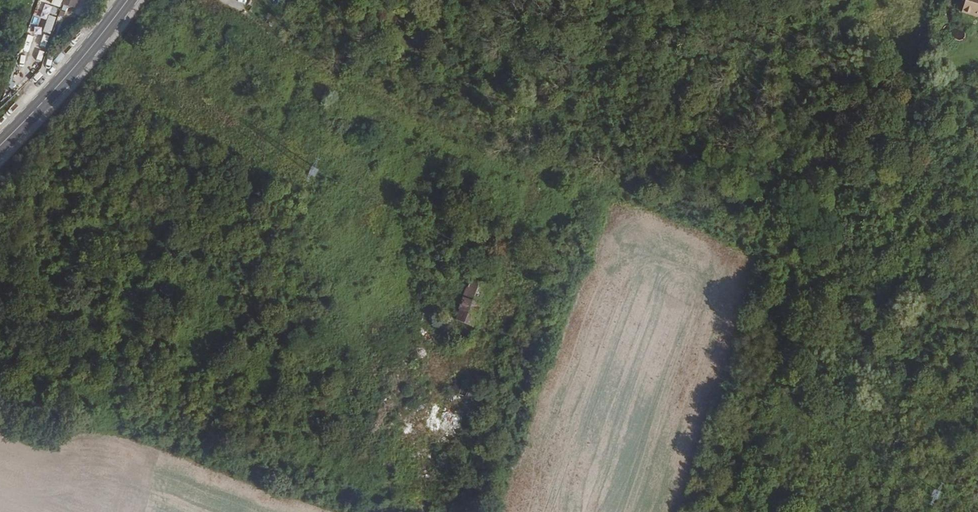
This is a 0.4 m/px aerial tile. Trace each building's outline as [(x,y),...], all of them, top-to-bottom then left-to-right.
[(75,8),(78,0),(63,0),(62,3),(75,8)] [(966,13),(977,17),(977,0),(970,0),(966,13)] [(50,34),(55,16),(49,14),(44,33),(50,34)] [(953,194),(956,187),(950,184),(947,191),(953,194)] [(924,220),(914,216),(908,227),(918,232),(924,220)] [(479,314),(489,288),(472,282),(457,321),(474,327),(475,324),(478,326),(482,316),(479,314)]
